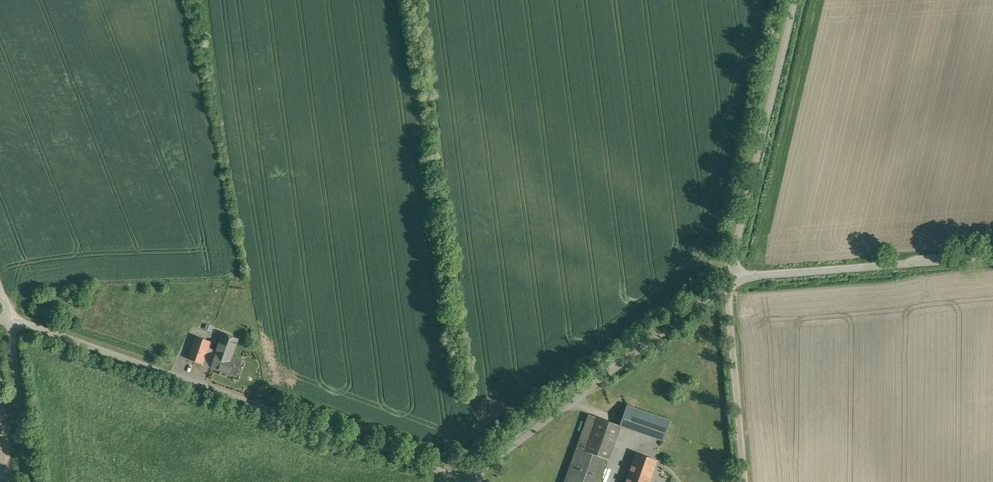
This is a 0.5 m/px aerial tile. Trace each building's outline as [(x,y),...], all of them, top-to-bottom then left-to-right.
[(210,341),(197,337),(189,359),(202,364),(210,341)] [(233,341),(222,337),(211,368),(236,376),(242,360),(228,355),(233,341)] [(589,414),(577,449),(586,452),(598,418),(589,414)] [(620,426),(598,418),(586,452),(608,460),(620,426)] [(577,449),(565,481),(600,481),(608,460),(586,452),(577,449)] [(636,455),(627,481),(648,481),(655,462),(636,455)]
